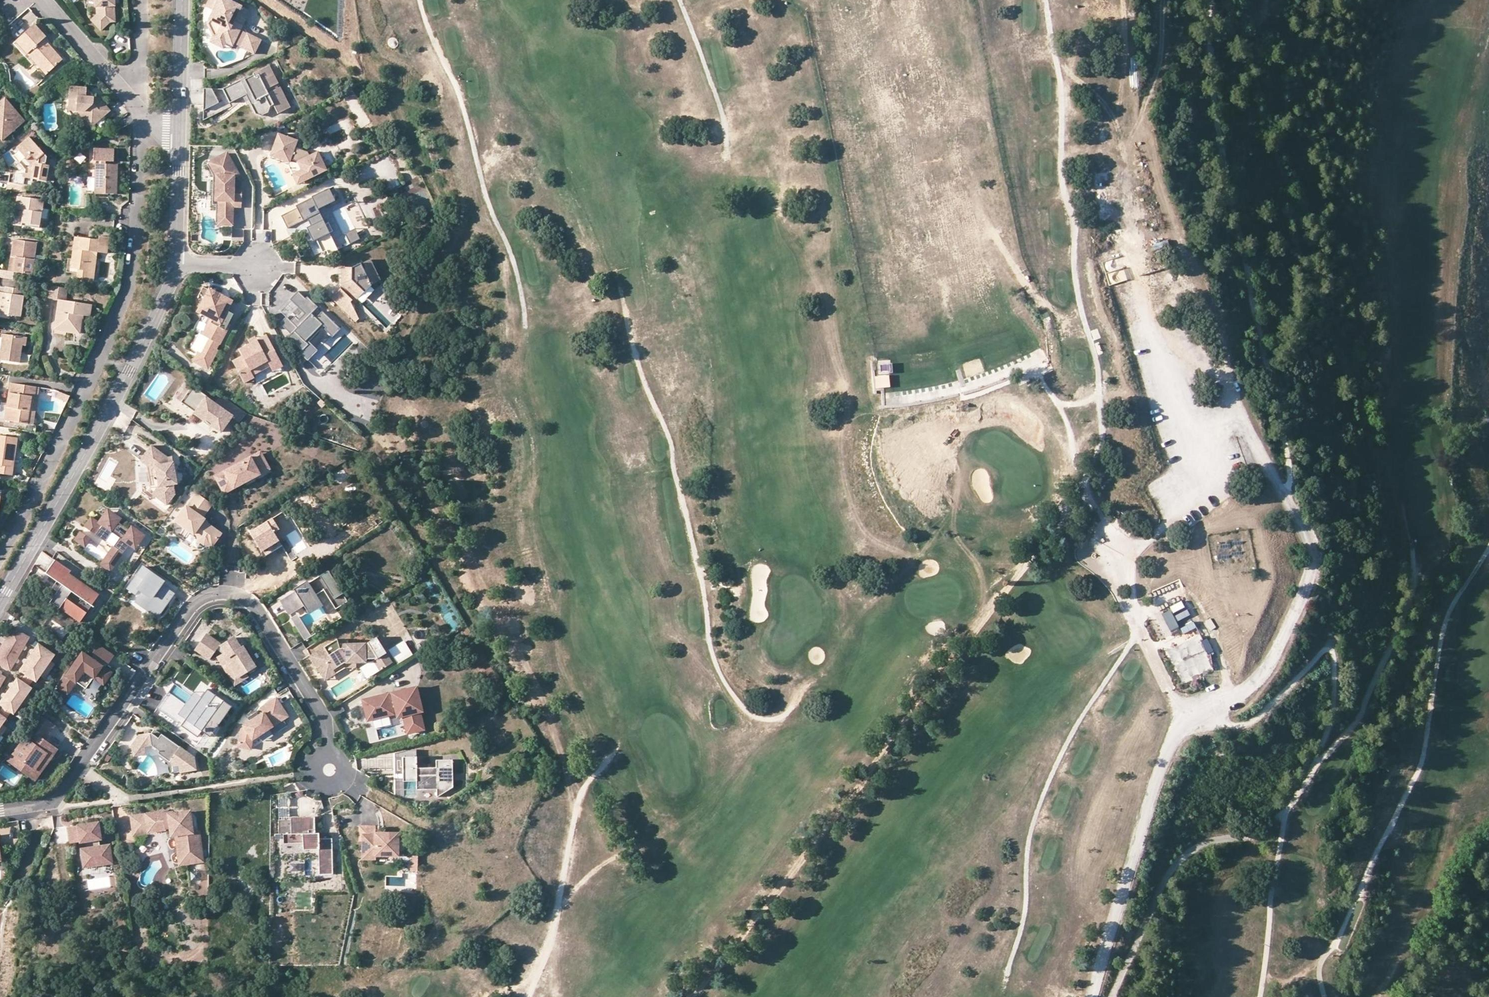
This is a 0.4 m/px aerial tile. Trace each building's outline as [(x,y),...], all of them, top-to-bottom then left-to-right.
[(97,7),(98,7),(98,15),(102,19),(96,24),(103,31),(113,22),(117,22),(116,6),(117,6),(117,0),(97,0),(97,7)] [(206,9),(214,12),(207,26),(213,38),(218,37),(226,41),(227,44),(234,47),(234,45),(241,31),(249,14),(248,10),(226,0),(210,0),(206,9)] [(93,20),(96,24),(102,19),(98,15),(93,20)] [(35,25),(16,42),(28,55),(35,62),(39,59),(51,71),(63,59),(44,39),(47,37),(35,25)] [(241,49),(248,34),(241,31),(234,45),(241,49)] [(262,41),(248,34),(241,49),(255,55),(262,41)] [(218,37),(213,38),(211,44),(224,50),(227,44),(226,41),(218,37)] [(26,57),(28,55),(16,42),(13,45),(26,57)] [(47,75),(51,71),(39,59),(35,62),(47,75)] [(223,90),(204,89),(203,121),(231,107),(230,104),(242,98),(247,95),(251,104),(256,114),(262,116),(269,113),(271,107),(274,105),(279,114),(291,108),(281,88),(278,89),(276,85),(279,84),(270,66),(254,74),(254,75),(245,80),(245,79),(223,90)] [(69,110),(78,111),(86,111),(84,118),(92,118),(96,124),(111,110),(100,97),(95,96),(87,96),(87,87),(71,87),(69,110)] [(355,94),(344,100),(359,128),(370,123),(355,94)] [(247,95),(242,98),(246,106),(251,104),(247,95)] [(3,140),(25,121),(6,98),(0,103),(0,108),(2,111),(0,113),(0,137),(3,140)] [(92,128),(96,124),(92,118),(84,118),(92,128)] [(306,179),(326,169),(317,151),(309,155),(307,151),(294,146),(296,140),(277,133),(270,155),(289,161),(290,158),(297,161),(306,179)] [(50,159),(30,137),(18,148),(32,163),(30,174),(11,172),(9,183),(27,185),(33,186),(33,179),(47,181),(50,159)] [(97,149),(97,164),(114,165),(115,150),(97,149)] [(232,180),(232,175),(237,172),(226,151),(209,160),(216,174),(215,197),(218,197),(218,212),(231,212),(231,204),(240,204),(241,180),(232,180)] [(288,165),(297,183),(306,179),(297,161),(290,158),(289,161),(270,155),(269,158),(288,165)] [(97,164),(96,177),(96,194),(117,195),(118,165),(114,165),(97,164)] [(408,184),(409,193),(422,191),(421,182),(408,184)] [(26,193),(27,185),(9,183),(8,190),(26,193)] [(313,199),(281,215),(287,227),(306,218),(309,225),(306,226),(313,240),(316,238),(322,251),(326,249),(328,253),(337,248),(329,232),(332,230),(328,221),(325,223),(317,208),(329,202),(331,206),(342,200),(336,190),(331,192),(329,187),(311,196),(313,199)] [(19,199),(17,213),(24,214),(23,221),(22,228),(40,231),(44,203),(19,199)] [(231,212),(218,212),(217,222),(231,222),(231,212)] [(360,237),(355,227),(345,232),(350,242),(360,237)] [(76,237),(73,260),(72,269),(89,271),(92,252),(98,252),(108,254),(110,238),(100,236),(100,240),(76,237)] [(22,281),(23,273),(32,274),(37,243),(15,239),(12,257),(16,257),(14,271),(10,271),(0,269),(0,277),(22,281)] [(94,281),(98,252),(92,252),(89,271),(72,269),(73,260),(69,259),(67,272),(79,274),(79,279),(94,281)] [(363,268),(360,262),(351,266),(342,266),(341,282),(350,291),(356,284),(363,291),(364,292),(371,284),(371,283),(380,279),(369,258),(363,261),(365,266),(363,268)] [(0,277),(0,286),(6,287),(9,287),(8,293),(5,293),(0,292),(0,313),(10,314),(21,316),(26,281),(22,281),(0,277)] [(356,284),(350,291),(357,298),(363,291),(356,284)] [(68,290),(51,287),(49,300),(61,302),(66,303),(68,290)] [(340,287),(331,297),(343,308),(350,300),(352,299),(340,287)] [(230,300),(209,289),(204,298),(213,303),(206,314),(213,317),(203,335),(211,339),(203,353),(199,351),(193,360),(204,366),(206,363),(209,364),(217,349),(215,348),(233,313),(226,309),(230,300)] [(307,295),(305,297),(298,289),(289,298),(296,304),(301,310),(304,312),(298,318),(295,315),(294,314),(290,319),(286,315),(279,321),(290,332),(287,335),(301,349),(308,343),(305,340),(321,323),(323,325),(324,326),(323,328),(332,336),(340,327),(322,310),(315,316),(311,312),(317,305),(307,295)] [(213,303),(204,298),(198,310),(206,314),(213,303)] [(296,304),(289,298),(279,308),(286,315),(296,304)] [(359,317),(350,300),(343,308),(355,321),(359,317)] [(56,330),(67,332),(68,328),(77,330),(78,320),(84,321),(84,317),(90,318),(91,306),(66,303),(61,302),(56,330)] [(295,315),(298,318),(304,312),(301,310),(295,315)] [(81,336),(84,321),(78,320),(77,330),(68,328),(67,332),(67,334),(81,336)] [(305,340),(308,343),(301,349),(300,351),(307,358),(316,348),(308,340),(323,325),(321,323),(305,340)] [(203,353),(211,339),(203,335),(198,332),(190,346),(199,351),(203,353)] [(24,336),(4,334),(0,360),(20,363),(24,336)] [(239,375),(267,360),(269,365),(279,360),(266,334),(256,339),(249,342),(238,348),(241,355),(232,360),(239,375)] [(252,374),(269,365),(267,360),(239,375),(243,382),(253,377),(252,374)] [(282,365),(279,360),(269,365),(272,371),(282,365)] [(9,401),(6,420),(28,424),(33,397),(36,397),(37,387),(12,383),(9,401)] [(213,402),(205,396),(206,395),(191,384),(180,401),(194,411),(193,412),(220,431),(230,416),(231,414),(213,402)] [(238,421),(246,413),(219,394),(213,402),(231,414),(230,416),(238,421)] [(37,398),(36,397),(33,397),(28,424),(34,425),(37,398)] [(6,420),(9,401),(2,399),(0,413),(0,419),(6,420)] [(0,435),(0,473),(13,475),(18,438),(0,435)] [(140,460),(152,469),(153,474),(156,476),(158,485),(152,493),(166,503),(175,492),(173,482),(176,481),(172,460),(168,461),(167,456),(150,445),(140,460)] [(270,469),(260,451),(251,457),(260,474),(270,469)] [(224,494),(260,474),(251,457),(215,476),(224,494)] [(152,469),(140,460),(142,491),(149,497),(152,493),(158,485),(156,476),(153,474),(152,469)] [(188,506),(186,505),(175,520),(193,533),(194,532),(197,534),(198,538),(204,543),(209,542),(212,544),(220,532),(207,522),(203,519),(204,518),(202,516),(211,503),(197,493),(188,506)] [(90,516),(83,525),(104,539),(110,530),(119,537),(101,563),(110,569),(129,543),(135,547),(144,534),(131,525),(129,529),(118,521),(120,517),(106,507),(96,520),(90,516)] [(89,536),(81,531),(75,539),(83,545),(89,536)] [(70,570),(55,559),(46,572),(62,583),(50,599),(79,620),(98,594),(68,573),(70,570)] [(163,580),(142,565),(128,585),(135,591),(138,587),(142,590),(136,599),(158,614),(172,594),(160,585),(163,580)] [(327,570),(279,599),(286,612),(301,603),(302,605),(306,612),(317,606),(311,596),(323,589),(335,608),(346,601),(327,570)] [(302,605),(301,603),(286,612),(288,614),(302,605)] [(1169,607),(1148,618),(1159,639),(1179,629),(1169,607)] [(1183,626),(1189,623),(1184,611),(1178,614),(1183,626)] [(5,644),(20,653),(29,636),(12,626),(5,638),(8,639),(5,644)] [(206,633),(195,649),(208,657),(215,647),(218,642),(206,633)] [(337,638),(309,655),(320,672),(331,666),(333,669),(344,661),(355,661),(372,660),(373,659),(377,657),(384,667),(392,661),(376,636),(366,642),(346,643),(346,647),(339,647),(338,643),(337,638)] [(234,637),(221,644),(225,651),(223,653),(237,674),(240,675),(247,670),(251,671),(254,669),(255,666),(242,646),(240,647),(234,637)] [(1204,637),(1197,640),(1204,656),(1211,653),(1204,637)] [(388,648),(395,661),(411,653),(404,639),(388,648)] [(45,667),(50,660),(55,653),(38,642),(29,655),(45,667)] [(221,644),(218,642),(215,647),(223,653),(225,651),(221,644)] [(107,665),(114,655),(98,643),(91,652),(93,654),(90,657),(82,651),(57,685),(67,692),(75,681),(85,688),(93,676),(103,683),(110,672),(103,667),(106,664),(107,665)] [(10,670),(20,653),(5,644),(2,649),(0,648),(0,664),(10,670)] [(250,674),(247,670),(240,675),(237,674),(223,653),(218,656),(235,683),(250,674)] [(40,674),(45,667),(29,655),(19,669),(25,673),(33,678),(36,680),(40,674)] [(384,667),(377,657),(373,659),(380,669),(384,667)] [(54,662),(50,660),(45,667),(49,670),(54,662)] [(333,669),(331,666),(320,672),(325,679),(345,666),(355,666),(355,661),(344,661),(333,669)] [(44,677),(49,670),(45,667),(40,674),(44,677)] [(33,678),(25,673),(23,676),(31,681),(33,678)] [(17,676),(8,689),(22,700),(27,692),(32,686),(29,684),(21,679),(17,676)] [(23,676),(21,679),(29,684),(31,681),(23,676)] [(367,719),(392,713),(392,711),(396,710),(403,715),(407,732),(423,728),(419,710),(421,710),(415,686),(391,692),(393,699),(389,700),(387,693),(362,699),(367,719)] [(168,691),(156,707),(197,736),(202,730),(210,736),(213,733),(215,734),(220,727),(218,726),(232,705),(208,688),(193,708),(168,691)] [(8,689),(0,700),(0,703),(3,705),(10,711),(13,713),(17,707),(22,700),(8,689)] [(31,695),(27,692),(22,700),(26,702),(31,695)] [(244,724),(240,727),(237,745),(249,747),(250,736),(257,732),(266,727),(282,717),(276,707),(280,704),(275,697),(259,707),(262,712),(258,714),(249,719),(243,723),(244,724)] [(26,702),(22,700),(17,707),(21,710),(26,702)] [(286,714),(280,704),(276,707),(282,717),(286,714)] [(10,711),(3,705),(0,708),(8,714),(10,711)] [(249,719),(258,714),(256,711),(247,716),(249,719)] [(54,724),(38,713),(26,730),(28,731),(7,761),(18,769),(24,761),(35,768),(46,752),(51,756),(57,748),(44,739),(54,724)] [(266,727),(257,732),(261,738),(270,733),(266,727)] [(154,728),(151,732),(158,737),(161,733),(154,728)] [(180,771),(196,768),(194,756),(161,733),(158,737),(151,732),(139,734),(132,744),(134,755),(145,753),(143,745),(151,744),(158,749),(159,753),(171,761),(172,764),(179,763),(180,771)] [(34,780),(51,756),(46,752),(35,768),(24,761),(18,769),(34,780)] [(416,755),(394,756),(395,768),(405,768),(405,775),(416,774),(416,789),(437,788),(437,796),(453,786),(453,779),(452,773),(452,758),(436,759),(436,766),(416,767),(416,755)] [(170,765),(171,772),(180,771),(179,763),(172,764),(170,765)] [(171,811),(146,814),(148,830),(170,827),(171,834),(176,833),(180,862),(201,859),(197,830),(190,830),(188,811),(172,813),(171,811)] [(148,830),(146,814),(131,817),(134,834),(149,832),(148,830)] [(314,832),(314,816),(290,816),(290,818),(290,832),(302,832),(302,842),(303,848),(318,848),(318,874),(332,873),(331,837),(318,837),(318,832),(314,832)] [(290,818),(278,818),(278,833),(282,832),(290,832),(290,818)] [(100,829),(99,820),(69,825),(71,842),(93,839),(94,846),(81,848),(83,863),(89,867),(113,863),(110,844),(100,845),(99,838),(101,837),(100,829)] [(397,854),(397,832),(384,831),(358,831),(358,840),(361,840),(361,858),(375,858),(375,854),(397,854)] [(302,842),(302,832),(290,832),(282,832),(282,842),(302,842)] [(417,870),(417,854),(409,854),(410,870),(417,870)]
